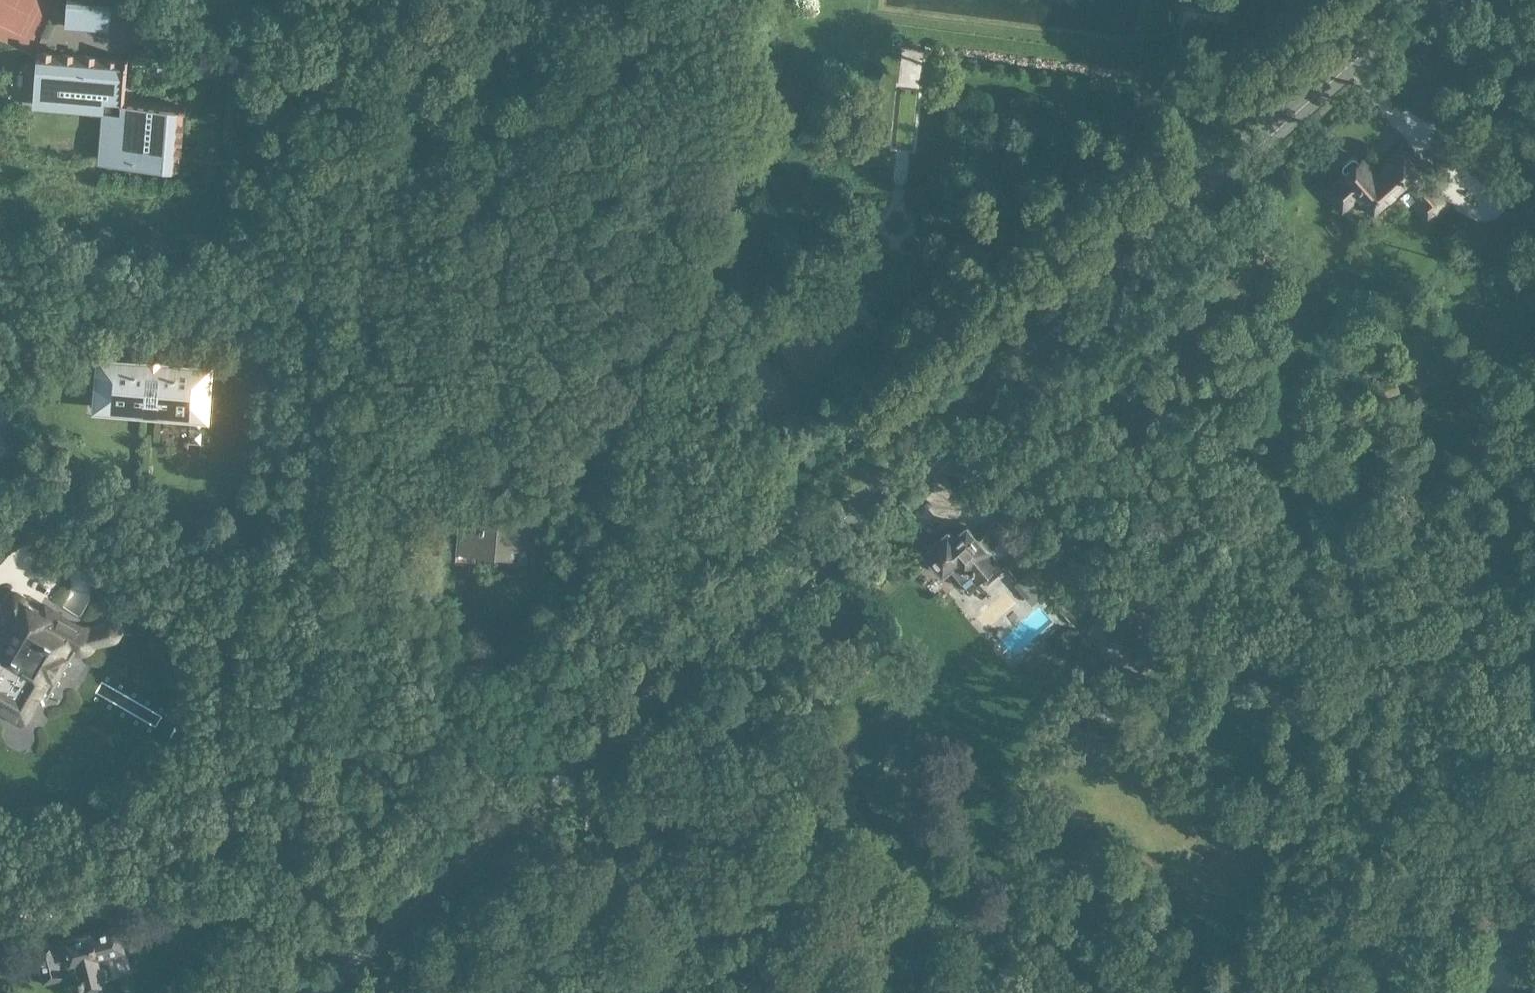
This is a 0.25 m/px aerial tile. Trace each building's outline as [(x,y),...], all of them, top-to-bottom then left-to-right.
[(67,23),(69,23),(69,22),(79,22),(79,24),(81,24),(81,22),(92,23),(92,24),(94,25),(94,23),(105,24),(105,25),(107,26),(108,0),(69,0),(67,23)] [(42,48),(38,96),(104,103),(103,111),(111,112),(107,158),(179,165),(179,163),(178,163),(179,154),(180,154),(180,152),(179,152),(180,143),(181,143),(181,141),(180,140),(181,132),(182,132),(182,129),(181,129),(182,120),(183,120),(183,118),(182,118),(183,107),(184,107),(185,105),(146,101),(130,100),(124,99),(125,93),(128,57),(42,48)] [(1358,159),(1355,157),(1351,157),(1343,164),(1342,168),(1344,171),(1325,188),(1342,208),(1358,194),(1372,209),(1405,180),(1420,196),(1414,201),(1428,217),(1447,201),(1399,146),(1373,169),(1362,156),(1358,159)] [(217,443),(219,416),(205,415),(209,368),(101,359),(97,407),(193,415),(190,441),(217,443)] [(517,544),(530,546),(534,505),(512,503),(510,516),(463,511),(458,560),(484,563),(485,551),(500,552),(500,555),(516,556),(517,544)] [(925,549),(956,585),(966,585),(976,576),(977,577),(979,576),(985,583),(1002,568),(996,561),(997,560),(990,552),(992,551),(988,547),(1000,537),(990,525),(977,536),(967,524),(954,535),(948,529),(925,549)] [(1018,577),(1030,600),(1045,592),(1033,569),(1018,577)] [(19,731),(42,703),(49,708),(84,668),(86,670),(88,670),(91,671),(93,671),(95,670),(97,669),(99,668),(101,666),(102,664),(103,662),(104,660),(104,658),(103,656),(102,653),(101,651),(99,650),(69,625),(64,631),(44,614),(44,612),(44,610),(44,608),(42,606),(41,604),(39,602),(37,601),(35,601),(33,600),(31,600),(28,601),(26,602),(24,603),(23,605),(22,607),(21,609),(20,611),(20,637),(18,638),(17,639),(15,641),(14,642),(14,644),(14,646),(9,648),(0,659),(0,715),(19,731)] [(98,954),(125,947),(119,923),(65,937),(68,950),(58,953),(55,940),(35,945),(44,981),(64,976),(61,963),(78,959),(85,988),(105,982),(98,954)]
